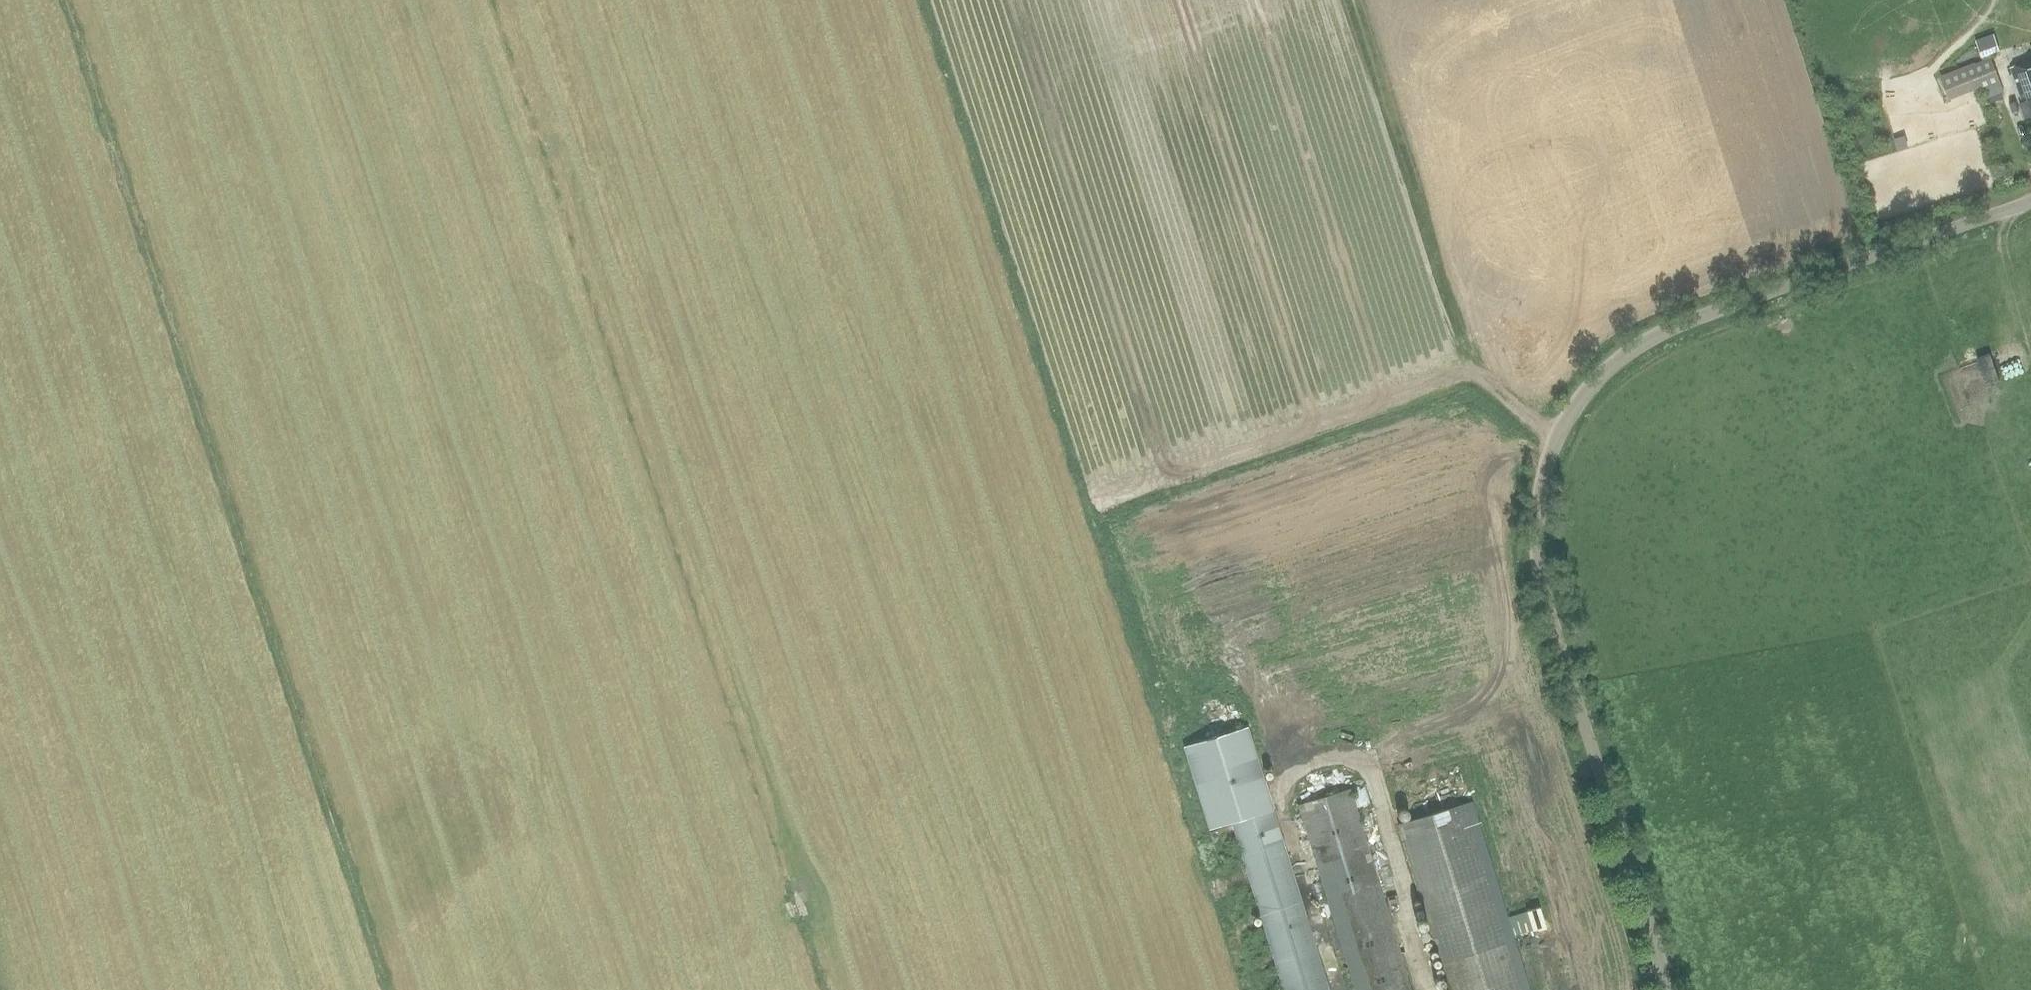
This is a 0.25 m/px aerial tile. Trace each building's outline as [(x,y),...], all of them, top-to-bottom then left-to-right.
[(2000,51),(1994,34),(1976,40),(1982,57),(2000,51)] [(1972,65),(1986,99),(2005,92),(1991,57),(1972,65)] [(2012,68),(2024,102),(2020,103),(2026,118),(2030,116),(2030,61),(2012,68)] [(1997,354),(1987,356),(1992,382),(2002,380),(1997,354)] [(1183,747),(1209,830),(1232,823),(1283,989),(1329,989),(1248,727),(1183,747)] [(1297,806),(1354,989),(1413,989),(1351,789),(1297,806)] [(1397,825),(1448,989),(1525,989),(1467,803),(1397,825)]
